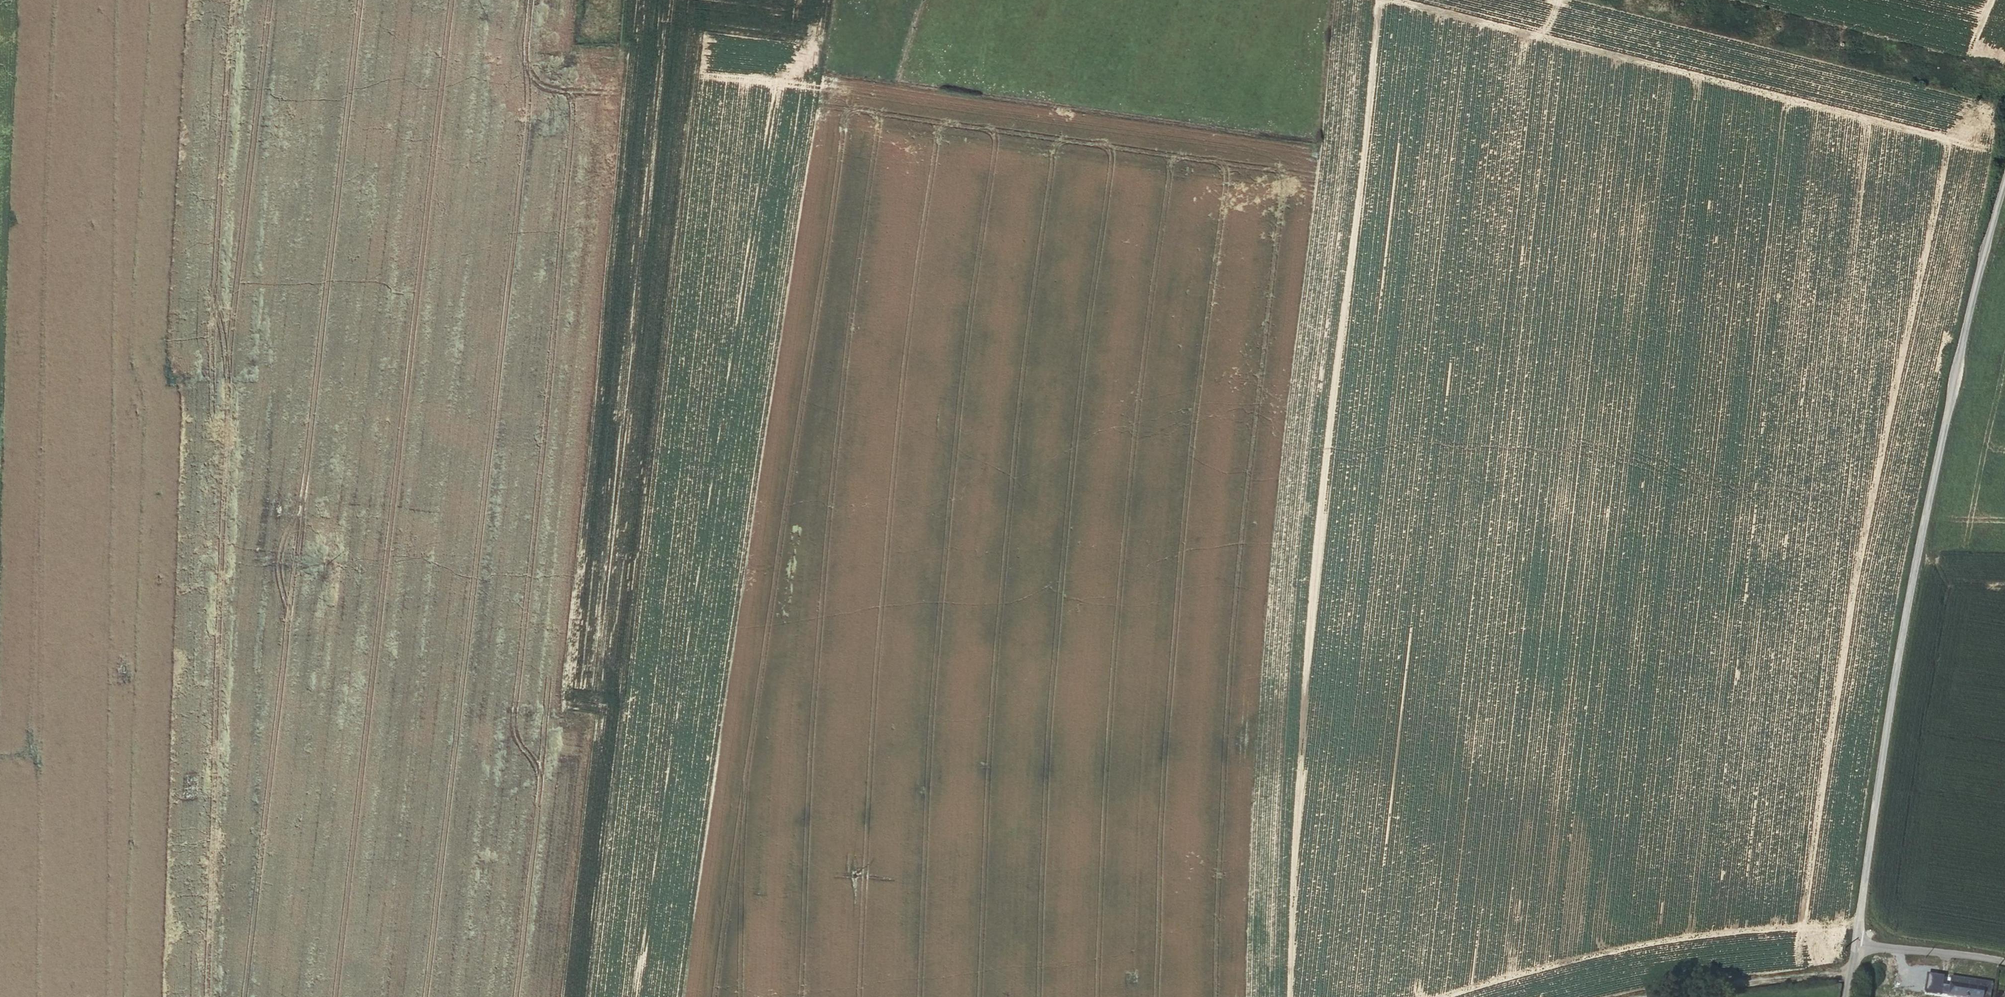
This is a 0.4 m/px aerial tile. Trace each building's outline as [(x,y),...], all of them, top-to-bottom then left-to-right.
[(1949,995),(1963,996),(1989,996),(1990,990),(1975,987),(1976,981),(1951,977),(1949,995)]
